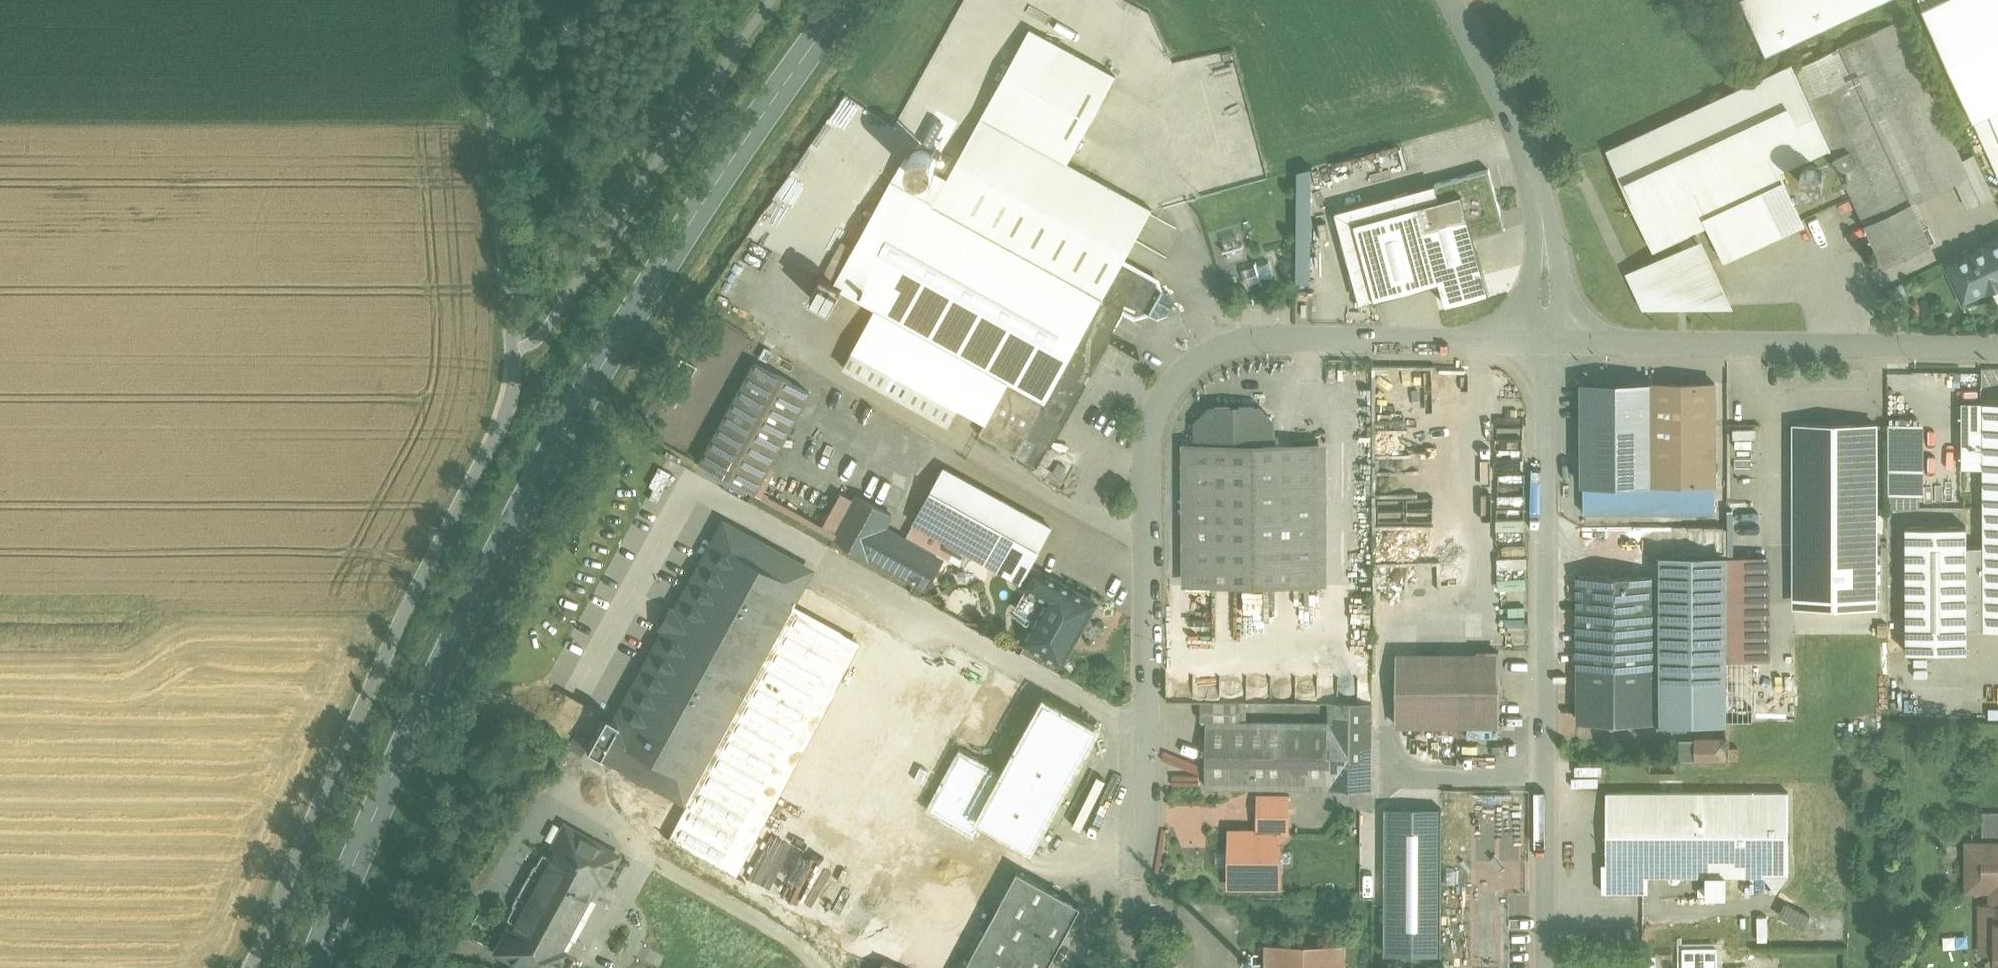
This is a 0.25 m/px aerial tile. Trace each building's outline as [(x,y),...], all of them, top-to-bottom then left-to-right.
[(1883,0),(1742,0),(1766,54),(1883,0)] [(1973,120),(1988,114),(1997,136),(1997,0),(1918,0),(1973,120)] [(1898,21),(1795,69),(1793,66),(1792,67),(1793,69),(1826,139),(1830,149),(1831,148),(1866,224),(1912,203),(1969,177),(1970,176),(1962,160),(1898,21)] [(876,309),(844,367),(950,426),(960,407),(986,422),(979,434),(1038,466),(1124,310),(1135,316),(1147,312),(1158,318),(1180,309),(1172,305),(1173,303),(1171,294),(1161,288),(1161,286),(1160,284),(1160,282),(1158,280),(1124,261),(1152,210),(1068,163),(1116,76),(1030,29),(958,161),(934,203),(892,180),(855,248),(843,242),(823,278),(822,277),(811,297),(831,308),(842,289),(876,309)] [(1793,69),(1613,153),(1655,245),(1679,234),(1686,231),(1709,220),(1726,256),(1800,222),(1774,167),(1811,150),(1809,147),(1826,139),(1793,69)] [(1824,142),(1813,146),(1816,153),(1827,148),(1824,142)] [(935,170),(936,165),(935,160),(932,156),(928,153),(923,152),(918,153),(914,156),(911,160),(910,165),(911,170),(914,174),(918,177),(923,178),(928,177),(932,174),(935,170)] [(1994,195),(1975,154),(1962,160),(1970,176),(1969,177),(1980,202),(1994,195)] [(1435,179),(1438,189),(1457,183),(1472,236),(1504,227),(1486,165),(1435,179)] [(1824,182),(1824,177),(1823,173),(1821,169),(1817,166),(1812,165),(1808,166),(1804,169),(1801,173),(1800,178),(1801,182),(1804,186),(1808,189),(1813,189),(1817,188),(1821,186),(1824,182)] [(1438,189),(1351,213),(1375,296),(1444,277),(1450,299),(1486,289),(1478,260),(1472,236),(1457,183),(1438,189)] [(1912,203),(1866,224),(1885,265),(1931,244),(1935,241),(1929,227),(1924,230),(1912,203)] [(1695,247),(1686,231),(1679,234),(1687,251),(1634,276),(1647,303),(1726,300),(1700,245),(1695,247)] [(1946,263),(1962,297),(1986,285),(1989,290),(1997,286),(1997,239),(1946,263)] [(1989,290),(1996,304),(1997,303),(1997,286),(1989,290)] [(809,393),(755,363),(700,462),(754,492),(809,393)] [(1715,383),(1584,382),(1586,485),(1715,485),(1715,383)] [(1985,464),(1985,395),(1960,395),(1961,464),(1985,464)] [(1985,508),(1997,508),(1997,395),(1985,395),(1985,464),(1985,508)] [(1273,408),(1207,408),(1207,423),(1198,423),(1198,444),(1273,444),(1273,408)] [(1876,424),(1841,425),(1838,421),(1833,421),(1829,425),(1795,425),(1795,602),(1877,602),(1876,424)] [(1930,426),(1893,426),(1893,495),(1930,495),(1930,426)] [(1198,444),(1194,444),(1194,585),(1316,585),(1316,444),(1273,444),(1198,444)] [(1051,527),(945,468),(909,534),(962,564),(969,551),(1020,580),(1021,580),(1030,565),(1051,527)] [(1715,485),(1586,485),(1584,485),(1584,513),(1716,513),(1715,485)] [(932,554),(885,527),(892,514),(858,495),(834,536),(917,582),(932,554)] [(1985,508),(1985,546),(1986,628),(1997,628),(1997,508),(1985,508)] [(724,524),(616,719),(603,712),(589,737),(590,738),(586,746),(601,755),(601,754),(682,799),(688,801),(668,836),(732,871),(858,643),(789,605),(808,570),(724,524)] [(1967,527),(1906,527),(1907,653),(1967,653),(1967,628),(1986,628),(1985,546),(1967,546),(1967,527)] [(1727,558),(1660,558),(1660,576),(1653,576),(1653,672),(1728,672),(1728,671),(1727,671),(1727,558)] [(1097,603),(1030,565),(1021,580),(1020,580),(1018,583),(1047,599),(1023,642),(1060,663),(1076,636),(1077,637),(1097,603)] [(1653,576),(1579,576),(1579,665),(1652,665),(1652,672),(1653,672),(1653,576)] [(1477,665),(1398,665),(1397,725),(1499,725),(1500,653),(1477,653),(1477,665)] [(1652,665),(1579,665),(1579,720),(1653,720),(1653,672),(1652,672),(1652,665)] [(1728,672),(1653,672),(1653,720),(1728,720),(1728,718),(1727,718),(1728,672)] [(586,703),(564,692),(551,717),(573,729),(586,703)] [(1032,848),(1100,724),(1045,694),(1002,773),(962,751),(932,806),(974,828),(979,819),(1032,848)] [(1241,702),(1202,701),(1202,722),(1207,722),(1207,721),(1241,722),(1241,702)] [(1373,703),(1329,703),(1329,722),(1328,788),(1372,788),(1373,703)] [(1241,722),(1207,721),(1207,722),(1207,786),(1328,788),(1329,722),(1241,722)] [(1727,739),(1698,739),(1698,760),(1727,760),(1727,739)] [(1789,792),(1607,792),(1607,874),(1644,874),(1707,874),(1707,894),(1727,894),(1727,874),(1768,874),(1778,887),(1789,873),(1789,792)] [(1288,807),(1260,806),(1259,831),(1274,831),(1274,832),(1288,832),(1288,807)] [(1441,952),(1442,807),(1387,806),(1385,952),(1441,952)] [(495,949),(528,967),(553,967),(563,950),(557,946),(594,879),(601,883),(616,854),(563,825),(495,949)] [(1259,831),(1231,831),(1231,883),(1264,884),(1264,864),(1274,864),(1274,832),(1274,831),(1259,831)] [(1969,844),(1969,887),(1992,887),(1992,905),(1997,905),(1997,844),(1969,844)] [(964,967),(1047,967),(1082,903),(1019,869),(964,967)] [(1644,874),(1607,874),(1607,878),(1603,878),(1603,890),(1644,890),(1644,874)] [(1982,905),(1982,928),(1995,928),(1995,946),(1994,946),(1994,960),(1997,964),(1997,905),(1992,905),(1982,905)] [(1266,943),(1266,967),(1344,967),(1344,943),(1266,943)] [(886,956),(880,967),(908,967),(886,956)] [(1680,958),(1680,967),(1760,967),(1760,958),(1680,958)]
